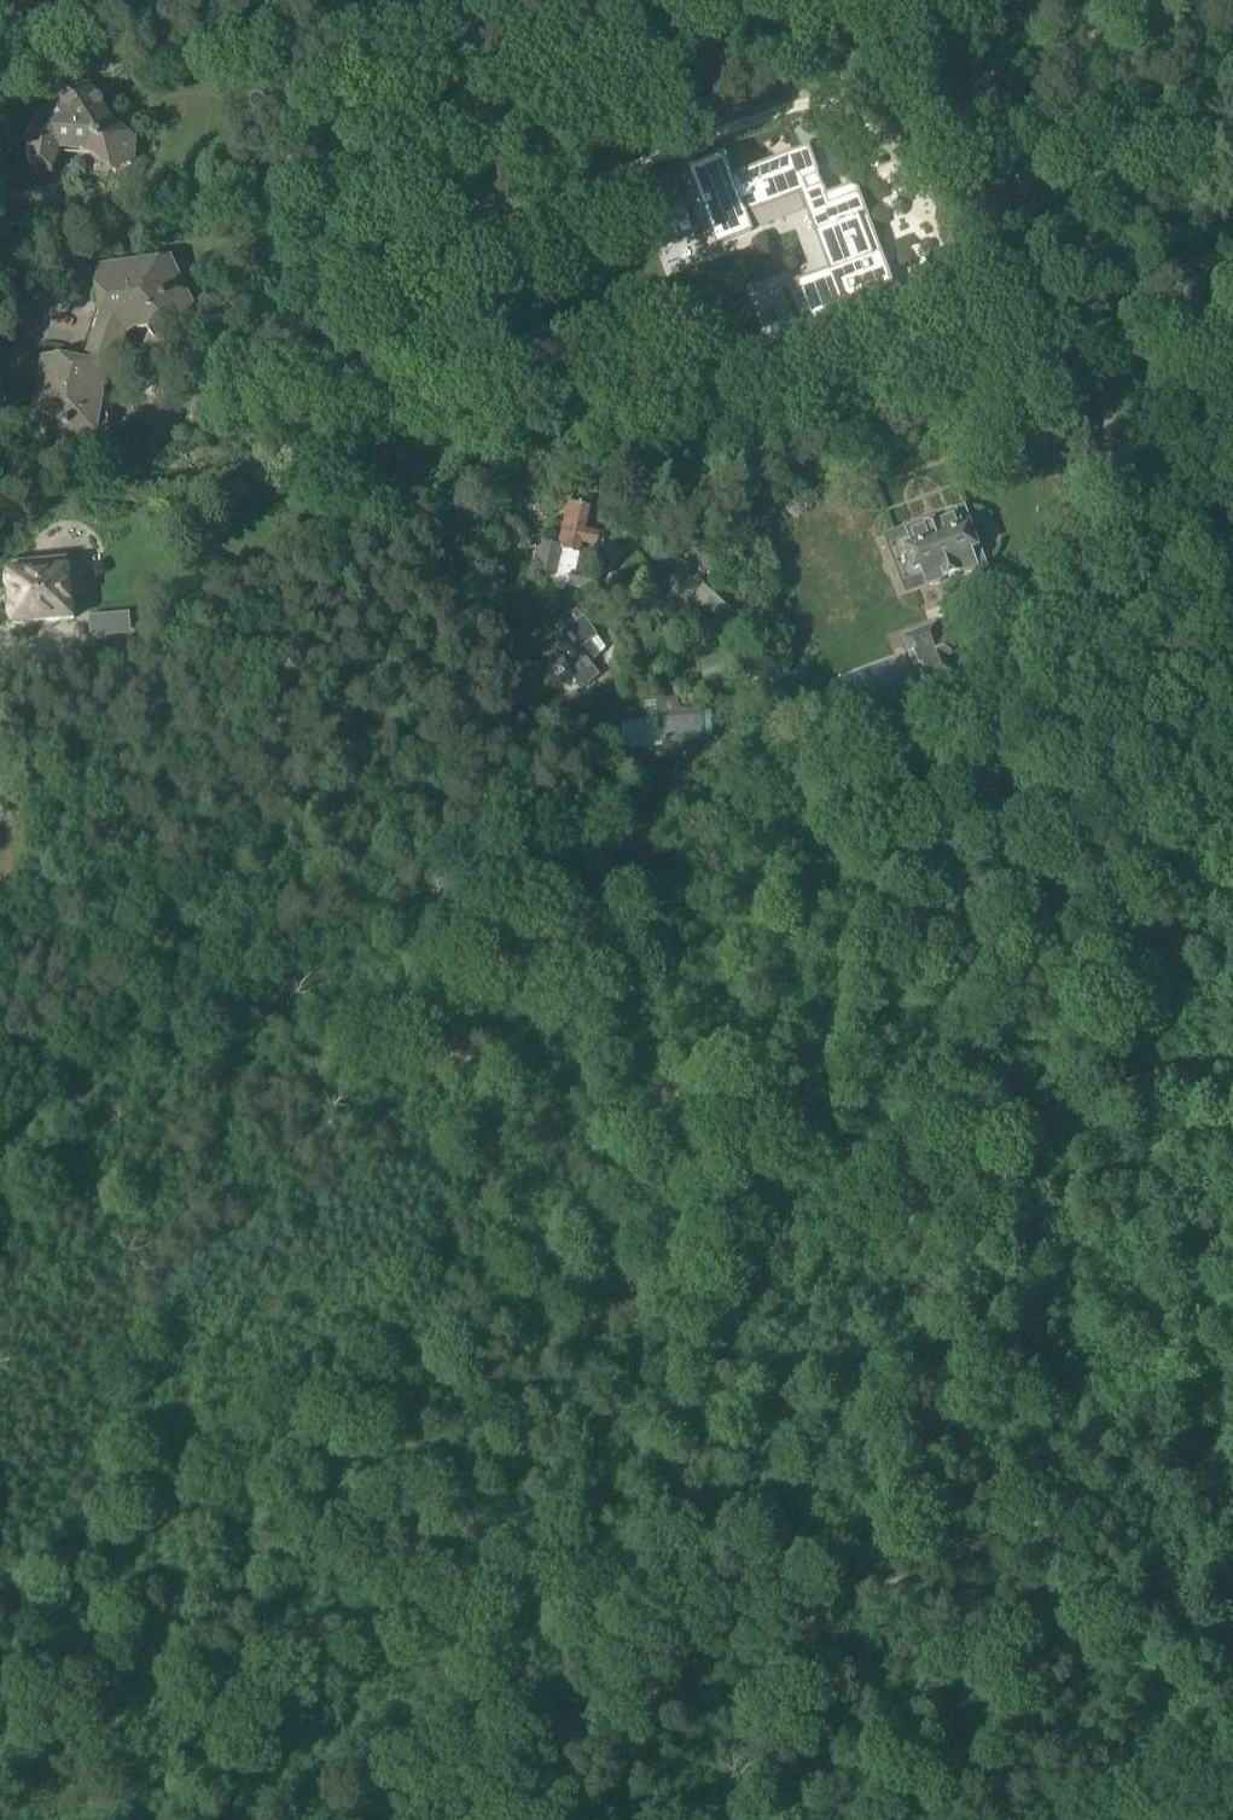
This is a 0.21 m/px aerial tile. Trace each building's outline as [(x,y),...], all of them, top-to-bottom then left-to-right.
[(90,77),(91,55),(67,53),(65,75),(90,77)] [(113,128),(89,89),(65,87),(58,106),(62,110),(52,120),(48,116),(28,129),(32,171),(35,171),(35,170),(34,170),(33,167),(49,168),(48,171),(47,171),(47,172),(49,172),(54,153),(58,148),(87,151),(117,168),(132,159),(134,140),(113,128)] [(829,269),(795,282),(813,331),(900,298),(857,184),(827,194),(810,148),(733,177),(725,155),(687,169),(717,246),(755,232),(748,214),(801,194),(829,269)] [(168,330),(168,326),(190,323),(194,305),(188,294),(177,292),(176,281),(180,277),(171,260),(101,270),(98,289),(103,292),(105,311),(104,311),(84,369),(65,365),(63,360),(44,363),(31,433),(48,442),(52,438),(63,440),(64,451),(76,457),(94,454),(98,432),(101,433),(108,429),(110,419),(104,413),(101,413),(107,379),(123,333),(149,329),(149,332),(155,338),(165,337),(168,330)] [(589,491),(605,492),(606,478),(590,478),(589,491)] [(596,545),(599,532),(585,528),(588,518),(590,508),(567,503),(557,545),(542,542),(535,570),(555,575),(554,579),(591,589),(594,575),(576,570),(580,553),(579,552),(582,541),(596,545)] [(953,512),(951,510),(943,513),(943,516),(906,530),(912,545),(906,547),(915,571),(920,569),(926,584),(931,582),(933,584),(939,582),(939,579),(964,570),(966,572),(972,570),(973,567),(979,565),(973,549),(979,547),(969,523),(964,525),(958,510),(953,512)] [(8,564),(9,574),(8,574),(8,577),(7,582),(7,589),(10,593),(11,607),(9,612),(10,620),(13,624),(13,626),(74,621),(69,559),(8,564)] [(671,599),(682,586),(663,569),(652,582),(671,599)] [(702,586),(685,605),(723,637),(739,618),(702,586)] [(580,692),(599,676),(590,663),(601,655),(590,640),(595,636),(583,620),(574,609),(554,623),(572,649),(562,657),(580,692)] [(122,634),(120,614),(104,616),(106,636),(122,634)] [(900,636),(919,687),(953,675),(947,658),(953,656),(946,638),(941,639),(935,623),(900,636)] [(744,672),(736,649),(697,663),(706,687),(744,672)] [(913,708),(936,699),(930,685),(907,694),(913,708)] [(575,692),(562,699),(569,714),(583,708),(575,692)] [(703,714),(702,709),(681,710),(680,701),(646,704),(647,721),(620,723),(623,751),(659,748),(659,743),(704,740),(704,735),(712,735),(710,714),(703,714)]
